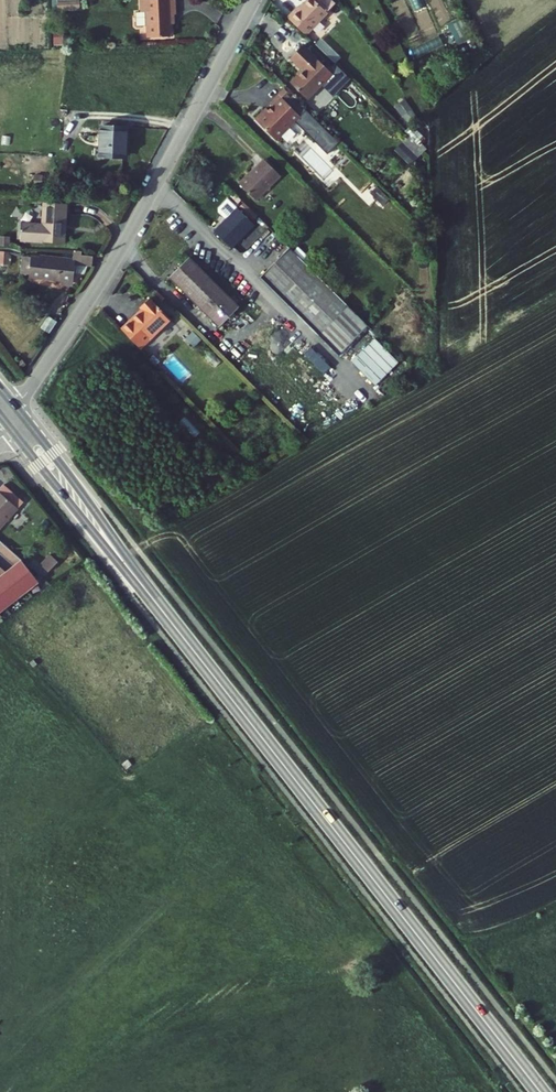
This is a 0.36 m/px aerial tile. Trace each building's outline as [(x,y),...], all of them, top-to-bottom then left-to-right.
[(57,10),(80,10),(80,0),(57,0),(57,10)] [(141,8),(136,7),(136,21),(147,21),(147,33),(171,33),(170,11),(174,11),(174,0),(141,0),(141,8)] [(301,31),(323,8),(315,0),(300,0),(296,4),(293,2),(283,13),(301,31)] [(449,22),(454,35),(464,31),(459,18),(449,22)] [(326,69),(296,40),(283,54),(296,66),(284,79),(301,95),(326,69)] [(279,85),(272,91),(294,112),(288,117),(321,149),(333,137),(279,85)] [(260,104),(248,115),(270,136),(288,117),(294,112),(272,91),(264,100),(266,102),(262,106),(260,104)] [(396,104),(406,121),(416,116),(406,99),(396,104)] [(128,121),(103,119),(102,149),(125,150),(125,139),(127,139),(128,121)] [(404,130),(415,140),(421,134),(410,124),(404,130)] [(410,165),(424,150),(407,135),(393,149),(410,165)] [(233,180),(249,196),(274,171),(257,155),(233,180)] [(383,192),(371,181),(365,188),(376,199),(383,192)] [(69,202),(45,200),(42,223),(19,220),(17,238),(65,243),(69,202)] [(209,226),(227,243),(250,219),(233,202),(209,226)] [(275,247),(281,241),(260,222),(255,228),(275,247)] [(255,272),(323,339),(343,300),(284,243),(255,272)] [(40,254),(39,256),(23,254),(21,274),(71,280),(72,273),(80,274),(84,267),(89,267),(90,257),(83,256),(85,250),(75,250),(73,258),(40,254)] [(9,262),(11,252),(0,251),(0,261),(9,262)] [(225,311),(236,299),(185,251),(175,261),(225,311)] [(216,320),(225,311),(175,261),(165,271),(216,320)] [(136,303),(138,305),(117,325),(137,345),(167,315),(145,294),(136,303)] [(323,339),(333,350),(363,320),(343,300),(323,339)] [(7,481),(2,486),(21,504),(25,499),(7,481)] [(2,486),(0,488),(0,524),(21,504),(2,486)] [(17,552),(6,541),(0,547),(18,565),(21,562),(14,555),(17,552)] [(18,565),(13,568),(29,591),(40,583),(25,560),(17,552),(14,555),(21,562),(18,565)] [(56,564),(48,556),(38,566),(46,573),(56,564)] [(2,575),(17,598),(29,591),(13,568),(8,571),(3,575),(0,572),(0,575),(1,576),(2,575)] [(2,575),(1,576),(0,575),(0,597),(6,606),(17,598),(2,575)]
